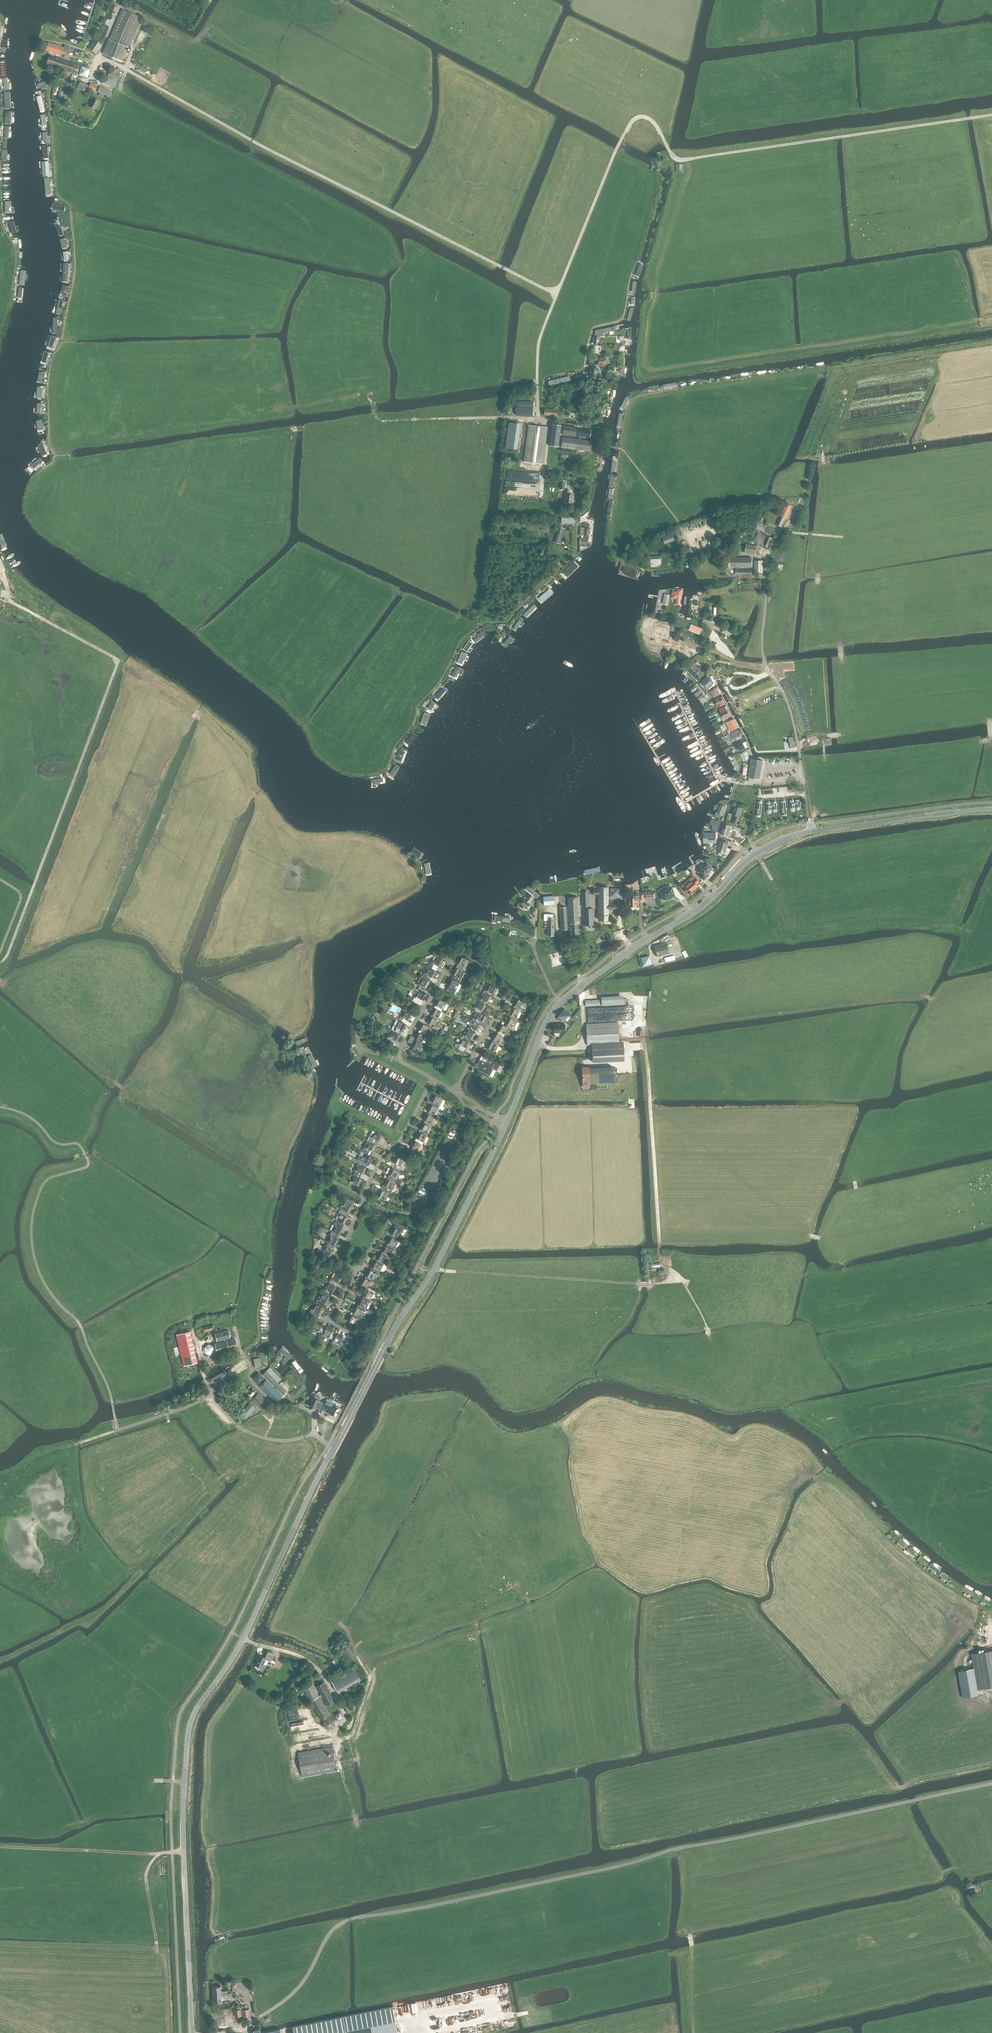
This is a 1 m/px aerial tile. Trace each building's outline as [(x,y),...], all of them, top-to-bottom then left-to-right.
[(103,53),(122,62),(128,47),(141,17),(122,9),(109,39),(103,53)] [(94,40),(88,48),(96,54),(102,45),(94,40)] [(46,50),(61,55),(62,54),(67,56),(70,46),(65,45),(64,47),(49,42),(46,50)] [(48,65),(77,74),(80,65),(65,60),(66,60),(51,55),(48,65)] [(79,74),(88,77),(91,68),(82,65),(79,74)] [(107,77),(117,83),(121,77),(110,71),(107,77)] [(88,83),(79,79),(77,86),(85,89),(88,83)] [(95,92),(98,85),(91,83),(88,89),(95,92)] [(111,91),(101,86),(99,92),(109,97),(111,91)] [(37,97),(38,97),(41,111),(49,109),(48,107),(46,107),(42,95),(37,97)] [(90,105),(87,104),(85,107),(91,110),(93,108),(96,109),(100,101),(94,98),(90,105)] [(675,164),(675,172),(683,172),(683,164),(675,164)] [(634,275),(638,277),(643,263),(639,261),(634,275)] [(59,301),(55,314),(60,316),(64,302),(59,301)] [(625,319),(630,321),(633,308),(629,307),(625,319)] [(598,357),(598,365),(607,365),(607,363),(610,363),(610,356),(605,356),(605,357),(598,357)] [(590,367),(588,377),(597,378),(598,368),(590,367)] [(571,380),(570,376),(548,381),(549,386),(571,380)] [(625,397),(621,406),(624,408),(629,399),(625,397)] [(515,414),(532,416),(533,402),(516,401),(515,414)] [(545,408),(544,415),(557,416),(557,409),(545,408)] [(519,424),(509,422),(505,448),(515,449),(519,424)] [(558,446),(561,425),(552,424),(549,445),(558,446)] [(524,461),(543,464),(547,428),(528,425),(524,461)] [(579,436),(581,436),(589,437),(590,430),(576,428),(576,427),(563,426),(562,434),(575,435),(575,434),(579,434),(579,436)] [(561,447),(591,451),(592,441),(581,439),(581,436),(579,436),(578,438),(577,438),(577,439),(562,437),(561,447)] [(558,454),(548,454),(547,463),(558,464),(558,454)] [(37,462),(30,469),(32,472),(40,465),(37,462)] [(539,471),(508,470),(507,479),(539,481),(539,471)] [(513,489),(513,488),(518,488),(518,485),(514,485),(514,483),(512,483),(512,481),(505,480),(505,488),(513,489)] [(566,486),(567,480),(563,480),(560,480),(559,485),(557,485),(557,489),(562,489),(562,486),(566,486)] [(794,506),(786,503),(776,524),(782,527),(786,519),(787,519),(794,506)] [(757,528),(768,533),(773,535),(776,529),(759,522),(757,528)] [(581,535),(581,537),(583,537),(583,535),(589,536),(589,534),(590,534),(590,531),(589,531),(589,528),(589,523),(585,523),(585,524),(584,524),(584,528),(580,527),(580,535),(581,535)] [(559,527),(555,542),(558,543),(563,528),(559,527)] [(769,546),(773,538),(771,538),(767,536),(758,532),(755,540),(759,542),(769,546)] [(583,537),(581,537),(581,539),(580,539),(580,546),(585,546),(585,544),(588,545),(588,538),(583,537)] [(756,554),(757,546),(747,544),(746,552),(756,554)] [(803,559),(805,549),(796,547),(793,557),(803,559)] [(736,567),(736,569),(738,569),(739,569),(739,567),(752,567),(752,557),(736,557),(726,557),(726,567),(736,567)] [(754,560),(755,572),(763,572),(763,560),(754,560)] [(575,561),(568,568),(570,570),(577,563),(575,561)] [(636,577),(638,571),(624,566),(622,571),(624,572),(624,574),(636,577)] [(549,589),(541,596),(544,598),(551,591),(549,589)] [(677,598),(676,602),(677,602),(677,604),(680,605),(681,599),(682,592),(682,590),(678,589),(677,592),(673,591),(672,598),(677,598)] [(719,617),(719,602),(708,602),(708,614),(712,614),(712,617),(719,617)] [(534,603),(527,610),(529,613),(537,606),(534,603)] [(701,625),(712,629),(715,621),(704,617),(701,625)] [(652,634),(655,619),(649,618),(646,633),(652,634)] [(519,619),(513,627),(516,629),(522,621),(519,619)] [(654,627),(653,631),(656,632),(654,641),(656,642),(655,642),(662,644),(662,643),(667,644),(668,640),(665,639),(666,634),(669,635),(670,630),(669,630),(670,625),(658,623),(657,627),(654,627)] [(690,629),(700,633),(702,628),(692,624),(690,629)] [(731,634),(733,628),(724,626),(723,632),(731,634)] [(481,630),(473,636),(475,639),(483,633),(481,630)] [(508,634),(503,642),(505,644),(511,636),(508,634)] [(468,640),(462,648),(465,650),(471,642),(468,640)] [(665,647),(664,653),(672,655),(673,649),(665,647)] [(684,648),(676,655),(681,660),(688,653),(684,648)] [(694,663),(688,668),(692,673),(693,673),(694,673),(698,669),(697,668),(698,668),(694,663)] [(699,670),(698,669),(694,673),(694,674),(694,675),(698,679),(704,674),(700,669),(699,670)] [(708,688),(714,682),(707,676),(701,682),(705,686),(706,686),(708,688)] [(442,686),(436,694),(439,696),(445,689),(442,686)] [(710,692),(714,697),(719,693),(715,688),(710,692)] [(724,702),(725,701),(723,696),(721,697),(715,700),(716,701),(715,701),(717,705),(717,704),(718,705),(719,706),(724,704),(724,702)] [(720,709),(724,718),(729,716),(728,714),(730,713),(728,708),(726,708),(725,706),(720,709)] [(726,722),(730,731),(737,728),(733,719),(726,722)] [(414,729),(409,738),(412,740),(417,731),(414,729)] [(742,738),(741,734),(743,733),(741,729),(731,733),(735,741),(736,740),(736,741),(742,738)] [(745,748),(746,750),(747,750),(750,748),(747,741),(742,743),(742,741),(736,744),(739,751),(745,748)] [(752,759),(751,763),(744,763),(744,766),(743,770),(742,775),(744,781),(747,781),(749,780),(756,780),(756,778),(760,779),(763,761),(752,759)] [(395,764),(390,772),(393,774),(398,765),(395,764)] [(794,801),(790,801),(791,810),(795,810),(795,805),(796,805),(796,809),(801,808),(800,800),(795,800),(796,804),(795,804),(794,801)] [(771,802),(766,803),(767,813),(772,812),(771,807),(773,807),(773,811),(777,810),(777,802),(772,802),(772,806),(771,806),(771,802)] [(722,815),(725,806),(721,804),(717,812),(715,816),(719,818),(721,814),(722,815)] [(737,825),(743,808),(734,805),(731,813),(735,815),(733,823),(737,825)] [(712,831),(718,830),(721,821),(712,819),(710,822),(710,825),(712,826),(712,831)] [(724,828),(721,835),(728,837),(729,833),(729,832),(731,826),(726,824),(725,828),(724,828)] [(707,836),(705,836),(705,841),(708,841),(708,843),(711,843),(711,841),(714,841),(716,841),(716,833),(707,833),(707,836)] [(717,850),(725,853),(728,842),(722,840),(721,843),(720,843),(717,850)] [(412,849),(410,852),(419,857),(421,854),(412,849)] [(707,873),(709,871),(709,870),(711,867),(707,863),(704,866),(703,865),(698,871),(700,872),(698,874),(698,875),(698,874),(704,880),(709,875),(707,873)] [(593,872),(592,865),(578,868),(579,875),(593,872)] [(688,894),(691,892),(697,886),(696,884),(698,882),(693,876),(688,880),(690,882),(683,888),(688,894)] [(528,886),(525,889),(537,898),(540,895),(528,886)] [(598,887),(598,889),(593,889),(593,894),(598,894),(599,919),(608,919),(608,909),(617,909),(617,904),(608,904),(608,887),(598,887)] [(620,887),(611,887),(611,896),(620,896),(620,887)] [(662,899),(673,895),(674,895),(671,888),(669,889),(667,887),(663,888),(663,891),(660,892),(662,899)] [(643,901),(643,894),(639,894),(639,893),(638,892),(637,891),(636,891),(635,892),(635,893),(635,894),(633,894),(630,894),(630,898),(629,898),(629,907),(636,906),(636,901),(643,901)] [(525,908),(527,909),(531,905),(530,904),(531,902),(530,901),(533,897),(530,894),(527,898),(526,898),(525,900),(524,899),(520,904),(521,905),(521,906),(522,908),(523,908),(524,909),(525,908)] [(582,907),(584,907),(584,909),(583,909),(584,925),(593,925),(593,908),(586,909),(586,907),(589,906),(588,894),(582,894),(582,907)] [(541,898),(542,906),(553,905),(552,897),(541,898)] [(560,907),(560,916),(567,916),(567,918),(579,918),(578,897),(568,898),(568,908),(566,909),(566,907),(560,907)] [(569,927),(570,938),(580,938),(580,927),(580,923),(579,918),(567,918),(567,916),(560,916),(561,927),(561,929),(567,929),(567,927),(569,927)] [(670,939),(668,934),(660,939),(663,943),(670,939)] [(667,943),(654,946),(657,956),(669,953),(667,943)] [(650,954),(641,957),(643,965),(652,963),(650,954)] [(431,961),(429,964),(437,968),(438,966),(440,966),(443,960),(435,956),(432,962),(431,961)] [(458,963),(456,967),(462,970),(464,968),(465,968),(466,966),(464,966),(467,960),(460,956),(457,962),(458,963)] [(428,966),(423,975),(430,979),(432,977),(436,971),(435,971),(437,968),(429,964),(428,967),(428,966)] [(454,974),(451,978),(457,982),(457,981),(459,982),(465,972),(462,970),(456,967),(455,967),(452,973),(454,974)] [(430,979),(423,975),(422,977),(422,978),(419,984),(418,983),(417,985),(419,986),(420,985),(426,988),(430,981),(429,981),(430,979)] [(460,983),(457,982),(451,978),(447,984),(449,985),(447,989),(455,994),(456,991),(460,983)] [(485,992),(485,993),(491,996),(492,993),(494,994),(497,988),(490,984),(486,990),(485,989),(484,991),(485,992)] [(414,997),(412,1000),(421,1004),(423,1000),(427,994),(418,989),(414,997)] [(480,1000),(479,1001),(485,1004),(487,1002),(488,1002),(492,996),(491,996),(485,993),(483,992),(479,999),(480,1000)] [(623,995),(601,997),(601,1000),(602,1005),(623,1004),(627,1004),(626,999),(623,999),(623,998),(623,995)] [(436,1005),(435,1008),(441,1011),(441,1010),(442,1011),(443,1009),(446,1003),(438,998),(434,1004),(436,1005)] [(514,1005),(513,1008),(519,1011),(520,1010),(521,1010),(522,1008),(520,1008),(523,1002),(516,998),(513,1004),(514,1005)] [(475,1010),(476,1011),(480,1013),(481,1010),(483,1011),(486,1005),(485,1004),(479,1001),(475,1007),(474,1006),(473,1008),(475,1009),(475,1010)] [(631,1005),(588,1006),(588,1013),(597,1013),(597,1017),(593,1017),(589,1017),(589,1020),(631,1019),(631,1005)] [(441,1011),(435,1008),(434,1007),(431,1014),(438,1017),(441,1011)] [(511,1014),(509,1017),(516,1020),(517,1019),(517,1020),(518,1018),(519,1018),(521,1013),(519,1012),(520,1011),(519,1011),(513,1008),(512,1007),(509,1013),(511,1014)] [(570,1013),(565,1009),(559,1016),(563,1019),(564,1020),(570,1013)] [(402,1016),(401,1015),(400,1017),(402,1019),(404,1017),(410,1020),(413,1014),(405,1010),(402,1016)] [(476,1011),(472,1020),(474,1021),(480,1024),(482,1022),(483,1022),(486,1016),(480,1013),(476,1011)] [(439,1021),(438,1021),(438,1020),(431,1016),(427,1023),(435,1027),(434,1028),(435,1029),(436,1027),(439,1021)] [(509,1016),(505,1023),(507,1024),(506,1026),(508,1027),(508,1028),(511,1030),(512,1028),(513,1029),(518,1021),(516,1020),(509,1017),(509,1016)] [(393,1030),(393,1031),(399,1034),(402,1030),(403,1030),(406,1024),(396,1019),(391,1029),(393,1030)] [(469,1026),(467,1029),(468,1029),(475,1033),(476,1030),(478,1031),(481,1025),(480,1024),(474,1021),(472,1020),(471,1020),(469,1024),(471,1025),(471,1027),(469,1026)] [(592,1044),(592,1062),(624,1060),(623,1043),(619,1043),(618,1022),(586,1024),(587,1044),(592,1044)] [(431,1027),(429,1026),(421,1023),(418,1029),(424,1032),(424,1033),(426,1035),(431,1027)] [(564,1023),(553,1024),(554,1032),(565,1032),(564,1023)] [(499,1031),(498,1033),(503,1036),(504,1037),(504,1036),(505,1036),(506,1034),(505,1033),(508,1028),(508,1027),(506,1026),(501,1024),(497,1030),(499,1031)] [(464,1037),(463,1038),(469,1041),(471,1038),(472,1039),(475,1033),(468,1029),(467,1029),(462,1036),(464,1037)] [(400,1035),(399,1034),(393,1031),(392,1031),(389,1037),(388,1036),(385,1043),(387,1044),(388,1042),(392,1045),(395,1040),(397,1041),(400,1035)] [(411,1035),(410,1039),(421,1045),(423,1042),(422,1041),(425,1036),(418,1032),(415,1037),(411,1035)] [(493,1039),(492,1042),(498,1045),(499,1044),(500,1045),(501,1043),(499,1042),(503,1036),(498,1033),(495,1032),(492,1038),(493,1039)] [(469,1041),(463,1038),(461,1037),(458,1043),(457,1044),(458,1045),(457,1047),(463,1050),(465,1047),(466,1048),(470,1042),(469,1041)] [(421,1045),(410,1039),(408,1042),(412,1044),(411,1047),(412,1048),(411,1050),(417,1054),(417,1052),(419,1053),(420,1051),(421,1052),(424,1046),(421,1045)] [(499,1045),(498,1045),(492,1042),(490,1041),(486,1047),(492,1050),(491,1053),(495,1055),(496,1053),(494,1053),(499,1045)] [(479,1063),(476,1069),(490,1075),(493,1069),(496,1070),(500,1064),(488,1058),(486,1062),(480,1059),(479,1063)] [(588,1068),(588,1066),(582,1067),(582,1076),(582,1078),(583,1078),(584,1086),(589,1086),(589,1083),(614,1082),(613,1067),(588,1068)] [(430,1103),(430,1104),(438,1107),(439,1108),(443,1099),(441,1098),(434,1094),(431,1100),(432,1101),(430,1103)] [(429,1110),(427,1113),(434,1117),(436,1114),(434,1113),(438,1107),(430,1104),(427,1110),(429,1110)] [(425,1120),(424,1123),(430,1126),(431,1126),(432,1123),(431,1123),(434,1117),(427,1113),(423,1119),(425,1120)] [(421,1129),(420,1132),(427,1135),(426,1136),(427,1136),(429,1133),(427,1132),(430,1126),(424,1123),(423,1122),(420,1128),(421,1129)] [(371,1139),(369,1141),(376,1145),(378,1140),(379,1141),(382,1135),(375,1131),(372,1137),(371,1136),(370,1138),(371,1139)] [(416,1138),(415,1140),(421,1144),(422,1145),(423,1143),(424,1144),(425,1142),(423,1141),(426,1136),(427,1135),(420,1132),(419,1132),(416,1138)] [(421,1144),(415,1140),(414,1140),(411,1146),(418,1150),(417,1152),(419,1153),(420,1151),(418,1150),(418,1149),(421,1144)] [(365,1152),(364,1153),(369,1155),(371,1151),(373,1151),(376,1145),(369,1141),(367,1141),(362,1150),(365,1152)] [(359,1163),(359,1164),(365,1167),(368,1162),(371,1156),(369,1155),(364,1153),(364,1152),(361,1158),(360,1157),(358,1157),(356,1161),(359,1163)] [(395,1163),(392,1168),(398,1171),(400,1168),(401,1168),(402,1166),(405,1160),(396,1156),(393,1162),(395,1163)] [(355,1172),(353,1175),(354,1175),(359,1178),(362,1173),(363,1174),(366,1168),(365,1167),(359,1164),(358,1163),(355,1169),(354,1171),(355,1172)] [(390,1174),(388,1179),(396,1183),(396,1182),(400,1184),(402,1180),(399,1178),(398,1177),(401,1172),(398,1171),(392,1168),(392,1167),(388,1173),(390,1174)] [(354,1175),(353,1175),(351,1174),(350,1177),(353,1178),(351,1181),(350,1180),(349,1182),(351,1184),(352,1182),(359,1185),(362,1179),(359,1178),(354,1175)] [(384,1185),(381,1190),(389,1194),(390,1194),(390,1193),(391,1193),(396,1183),(388,1179),(387,1179),(384,1185)] [(389,1194),(381,1190),(380,1189),(377,1195),(381,1197),(379,1200),(381,1201),(380,1203),(385,1205),(386,1203),(385,1202),(388,1197),(391,1198),(392,1195),(390,1194),(389,1194)] [(342,1209),(346,1211),(349,1212),(352,1206),(354,1202),(347,1198),(345,1198),(340,1208),(342,1209)] [(335,1219),(336,1220),(336,1219),(337,1219),(337,1220),(344,1223),(344,1224),(347,1218),(346,1217),(348,1213),(346,1212),(346,1211),(342,1209),(342,1210),(341,1209),(340,1209),(335,1219)] [(335,1225),(332,1231),(339,1235),(340,1235),(343,1229),(341,1228),(344,1223),(337,1220),(337,1219),(336,1219),(336,1220),(335,1222),(334,1224),(335,1225)] [(390,1233),(392,1234),(397,1237),(399,1238),(404,1229),(405,1230),(406,1228),(402,1226),(400,1230),(394,1227),(390,1233)] [(326,1241),(327,1242),(335,1246),(338,1240),(337,1239),(339,1235),(332,1231),(329,1236),(326,1241)] [(387,1242),(393,1246),(394,1246),(396,1247),(400,1238),(399,1238),(397,1237),(392,1234),(390,1236),(387,1242)] [(335,1246),(327,1242),(325,1244),(326,1245),(325,1247),(322,1252),(323,1253),(331,1258),(334,1252),(332,1251),(335,1246)] [(382,1251),(388,1254),(390,1255),(394,1247),(393,1246),(387,1242),(386,1245),(385,1244),(381,1250),(382,1251)] [(376,1258),(377,1259),(383,1262),(384,1262),(387,1257),(388,1257),(389,1255),(388,1255),(388,1254),(382,1251),(381,1253),(379,1252),(376,1258)] [(371,1267),(378,1270),(380,1271),(383,1265),(384,1263),(382,1263),(383,1262),(377,1259),(375,1261),(374,1261),(371,1266),(371,1267)] [(651,1260),(651,1264),(648,1264),(648,1271),(651,1271),(652,1272),(657,1271),(656,1268),(660,1267),(660,1263),(659,1263),(659,1259),(651,1260)] [(366,1275),(372,1278),(373,1279),(376,1273),(377,1273),(378,1272),(377,1271),(378,1270),(371,1267),(370,1269),(369,1269),(366,1275)] [(330,1283),(336,1287),(338,1282),(340,1282),(343,1276),(335,1272),(332,1278),(331,1278),(329,1282),(330,1283)] [(372,1278),(366,1275),(365,1278),(363,1277),(360,1283),(368,1287),(371,1281),(372,1282),(373,1280),(372,1279),(372,1278)] [(323,1293),(329,1297),(332,1292),(333,1293),(336,1287),(330,1283),(329,1283),(326,1288),(325,1288),(322,1292),(323,1293)] [(363,1295),(363,1296),(369,1299),(373,1293),(374,1294),(376,1291),(368,1287),(367,1290),(366,1289),(363,1295)] [(318,1301),(317,1304),(323,1307),(325,1302),(326,1303),(330,1297),(329,1297),(323,1293),(322,1293),(319,1299),(318,1298),(317,1300),(318,1301)] [(358,1304),(364,1307),(366,1308),(369,1302),(370,1300),(369,1299),(363,1296),(362,1298),(361,1297),(357,1303),(358,1304)] [(323,1307),(317,1304),(315,1302),(312,1308),(309,1313),(317,1317),(319,1313),(320,1313),(323,1307)] [(352,1311),(353,1312),(359,1315),(363,1309),(364,1310),(365,1308),(364,1308),(364,1307),(358,1304),(357,1306),(355,1305),(352,1311)] [(359,1315),(353,1312),(351,1314),(350,1314),(347,1320),(354,1324),(357,1317),(358,1318),(360,1317),(358,1316),(359,1315)] [(322,1324),(316,1321),(313,1328),(318,1331),(319,1330),(322,1332),(324,1328),(321,1327),(322,1324)] [(328,1338),(330,1339),(330,1338),(334,1332),(332,1331),(333,1330),(327,1327),(323,1334),(329,1337),(328,1338)] [(215,1344),(217,1352),(237,1347),(235,1339),(229,1340),(229,1338),(230,1338),(228,1330),(215,1333),(217,1341),(220,1340),(223,1340),(226,1339),(226,1340),(227,1341),(215,1344)] [(197,1362),(192,1340),(190,1331),(177,1334),(179,1343),(184,1365),(187,1364),(197,1362)] [(343,1336),(337,1333),(332,1343),(338,1345),(339,1344),(342,1346),(344,1341),(341,1339),(343,1336)] [(357,1346),(352,1344),(353,1342),(347,1339),(343,1346),(349,1350),(349,1351),(350,1352),(351,1351),(354,1352),(357,1346)] [(213,1346),(208,1344),(204,1348),(205,1353),(211,1354),(215,1351),(213,1346)] [(269,1367),(263,1374),(283,1394),(286,1390),(278,1382),(281,1379),(269,1367)] [(223,1371),(210,1379),(212,1383),(218,1379),(225,1375),(223,1371)] [(259,1372),(252,1377),(258,1384),(264,1378),(259,1372)] [(282,1395),(266,1379),(260,1386),(276,1401),(282,1395)] [(252,1400),(258,1406),(265,1399),(258,1393),(252,1400)] [(310,1398),(308,1404),(309,1405),(309,1406),(315,1409),(316,1406),(318,1407),(317,1408),(320,1409),(324,1402),(319,1400),(319,1399),(313,1397),(312,1399),(310,1398)] [(326,1401),(322,1410),(337,1416),(341,1408),(340,1408),(334,1405),(335,1403),(329,1400),(328,1402),(326,1401)] [(241,1413),(246,1417),(255,1407),(250,1403),(241,1413)] [(349,1661),(356,1656),(348,1645),(341,1649),(349,1661)] [(274,1654),(269,1651),(265,1649),(265,1650),(262,1656),(259,1654),(254,1664),(259,1666),(259,1667),(259,1669),(262,1671),(264,1670),(266,1665),(269,1660),(266,1659),(266,1658),(271,1661),(274,1654)] [(971,1653),(977,1689),(991,1686),(991,1650),(971,1653)] [(338,1692),(361,1679),(355,1668),(331,1681),(338,1692)] [(973,1668),(959,1671),(963,1697),(978,1695),(973,1668)] [(327,1705),(335,1701),(324,1682),(316,1686),(327,1705)] [(321,1719),(330,1714),(312,1684),(304,1689),(321,1719)] [(339,1711),(334,1714),(337,1719),(342,1716),(339,1711)] [(297,1752),(302,1777),(337,1771),(332,1746),(297,1752)] [(213,1986),(213,1994),(227,1993),(226,1990),(221,1991),(221,1986),(213,1986)] [(222,1996),(227,1995),(227,1993),(213,1994),(214,2002),(222,2001),(222,1996)] [(244,2010),(244,2005),(241,2005),(242,2010),(243,2014),(250,2013),(249,2009),(244,2010)] [(234,2008),(235,2016),(242,2015),(241,2007),(234,2008)] [(293,2026),(295,2032),(390,2032),(397,2032),(392,2007),(293,2026)] [(232,2011),(224,2013),(225,2019),(226,2024),(234,2022),(232,2011)]
